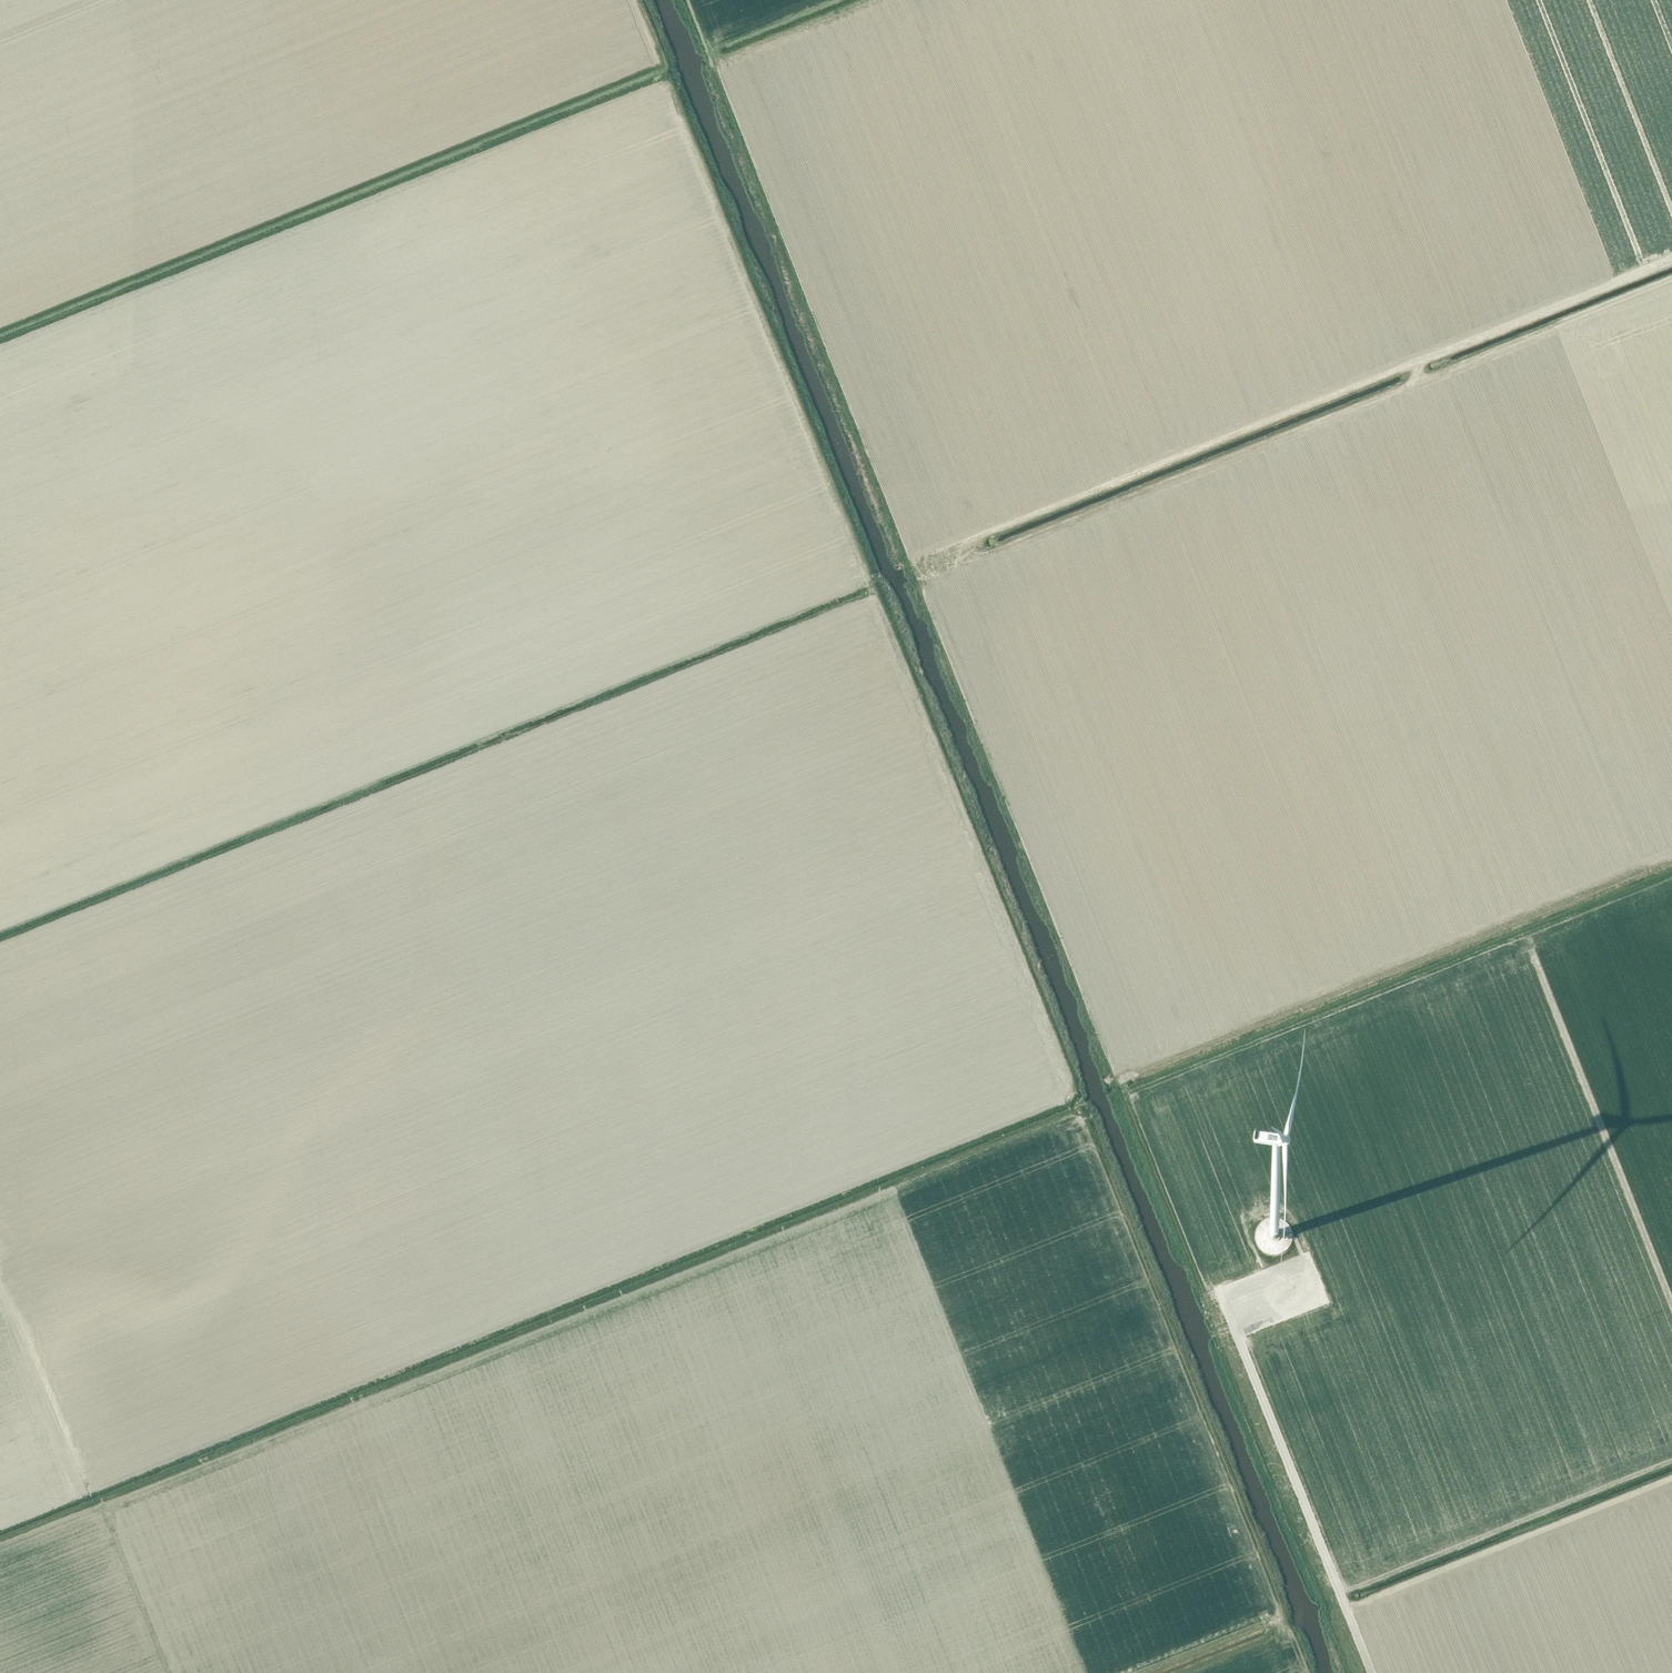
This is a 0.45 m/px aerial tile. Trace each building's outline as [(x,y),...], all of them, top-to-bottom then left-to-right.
[(1273,1242),(1274,1242),(1275,1241),(1276,1241),(1277,1241),(1277,1240),(1278,1240),(1278,1239),(1279,1238),(1279,1237),(1279,1236),(1279,1235),(1279,1234),(1279,1233),(1278,1233),(1278,1232),(1277,1232),(1277,1231),(1276,1231),(1276,1230),(1275,1230),(1274,1230),(1273,1230),(1272,1230),(1271,1230),(1270,1231),(1269,1231),(1269,1232),(1268,1232),(1268,1233),(1268,1234),(1267,1234),(1267,1235),(1267,1236),(1267,1237),(1268,1238),(1268,1239),(1269,1240),(1270,1241),(1271,1241),(1272,1241),(1272,1242),(1273,1242)]
